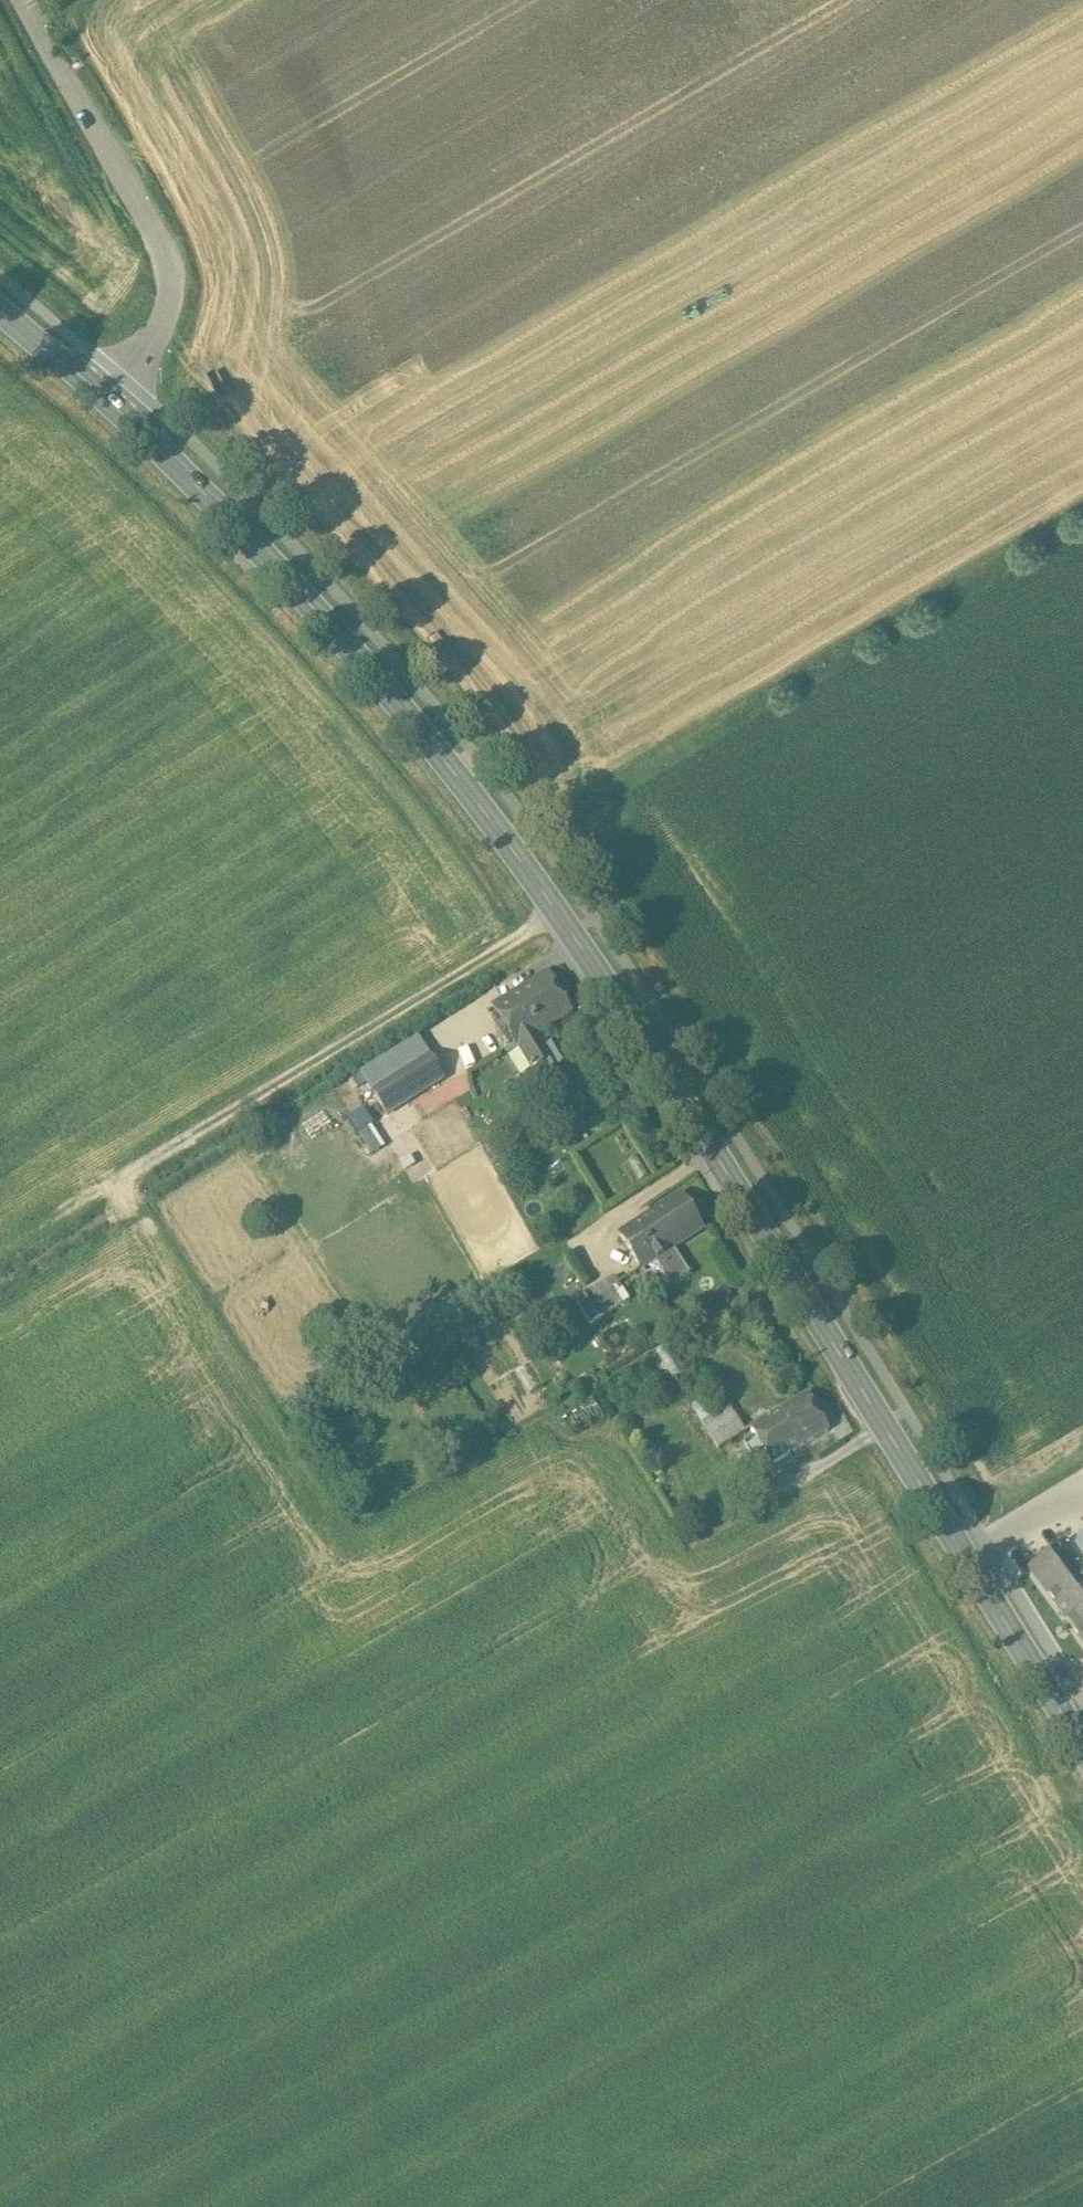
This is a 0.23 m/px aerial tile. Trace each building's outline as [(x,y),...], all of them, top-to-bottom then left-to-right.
[(548,974),(493,1008),(533,1071),(545,1064),(550,1072),(559,1067),(562,1053),(557,1045),(557,1044),(556,1043),(548,1048),(539,1034),(572,1014),(548,974)] [(428,1055),(407,1068),(423,1093),(444,1080),(428,1055)] [(407,1068),(372,1091),(388,1116),(423,1093),(407,1068)] [(681,1197),(620,1236),(642,1270),(655,1262),(672,1287),(690,1275),(674,1250),(703,1231),(681,1197)] [(615,1278),(591,1293),(605,1316),(629,1300),(615,1278)] [(591,1293),(578,1302),(591,1325),(605,1316),(591,1293)] [(687,1373),(669,1343),(655,1351),(674,1382),(676,1380),(675,1380),(687,1373)] [(705,1400),(687,1372),(687,1373),(675,1380),(676,1380),(693,1408),(705,1400)] [(808,1395),(750,1430),(772,1466),(830,1432),(808,1395)] [(592,1399),(557,1420),(569,1440),(604,1419),(592,1399)] [(715,1416),(705,1400),(693,1408),(702,1424),(715,1416)] [(715,1416),(702,1424),(719,1451),(746,1434),(729,1408),(715,1416)] [(1067,1546),(1032,1571),(1030,1572),(1059,1612),(1082,1645),(1082,1567),(1067,1546)]
